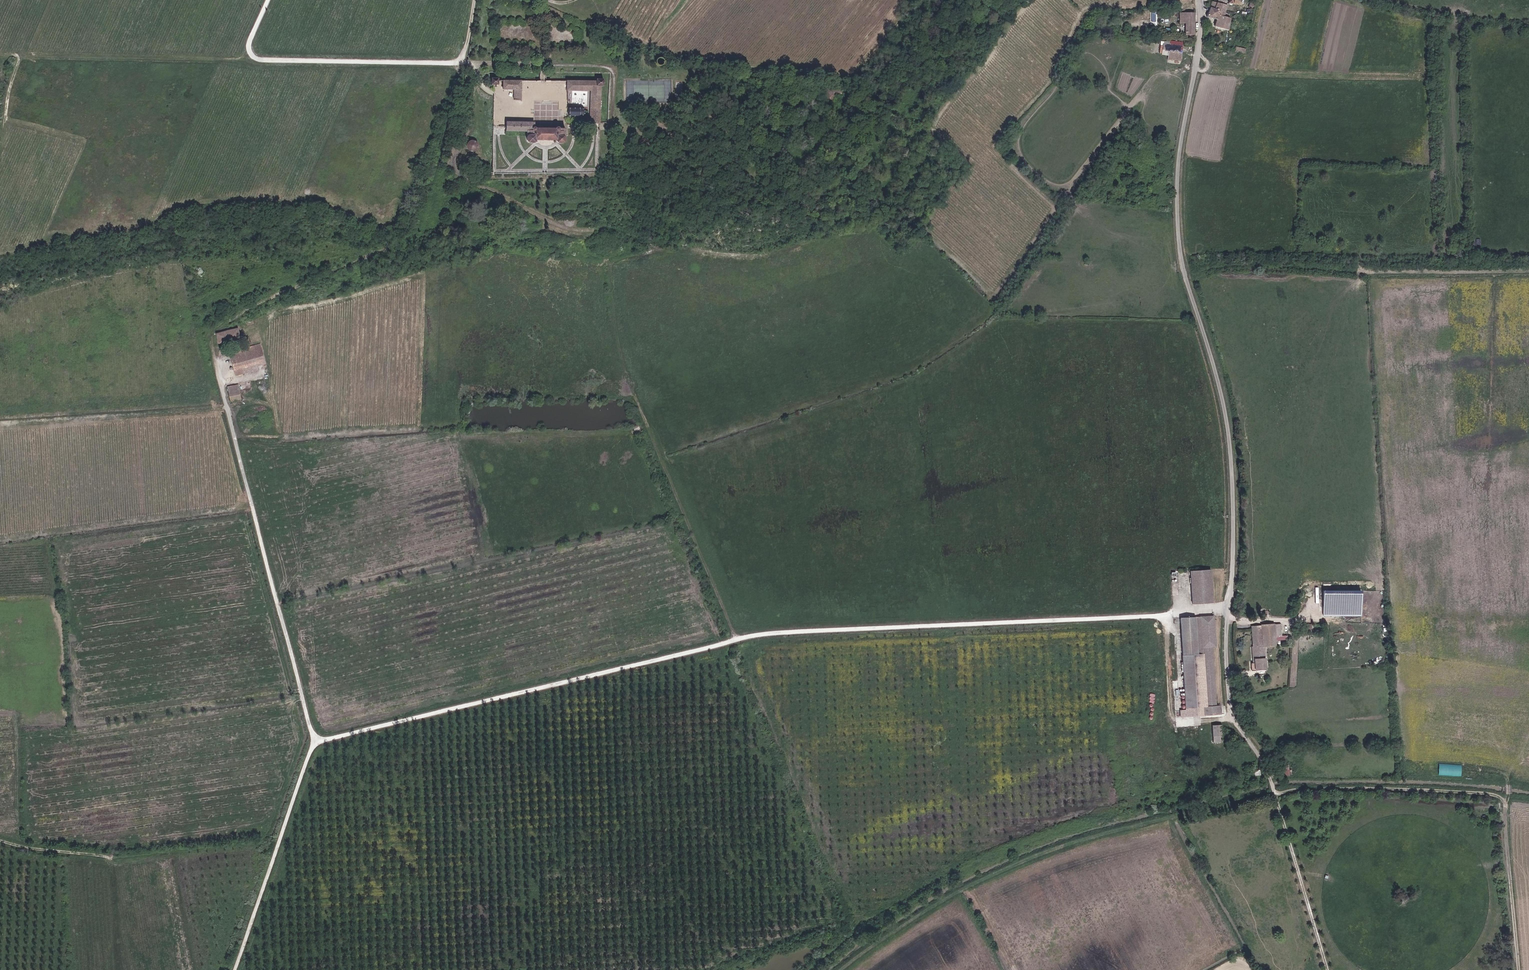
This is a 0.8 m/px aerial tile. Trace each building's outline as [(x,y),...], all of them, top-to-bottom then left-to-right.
[(1209,17),(1219,21),(1219,30),(1231,31),(1232,23),(1226,22),(1228,7),(1214,1),(1211,12),(1209,17)] [(1196,34),(1196,13),(1182,14),(1183,34),(1196,34)] [(1171,44),(1170,59),(1184,60),(1184,45),(1171,44)] [(599,83),(594,83),(594,93),(593,121),(595,121),(595,126),(601,126),(601,123),(603,123),(604,87),(607,87),(607,81),(599,81),(599,83)] [(524,83),(506,83),(506,92),(516,92),(516,103),(524,103),(524,83)] [(570,93),(588,93),(588,83),(570,83),(570,93)] [(582,108),(580,108),(570,108),(570,117),(582,117),(584,117),(585,116),(586,115),(587,114),(587,113),(587,111),(586,110),(585,109),(584,109),(582,108)] [(537,128),(537,125),(510,125),(510,134),(531,134),(531,140),(532,142),(532,143),(533,144),(534,145),(535,145),(536,144),(537,144),(537,143),(538,142),(560,142),(561,143),(561,144),(562,145),(564,145),(565,145),(566,144),(567,143),(567,141),(567,131),(562,131),(562,130),(562,129),(561,129),(560,129),(559,130),(559,131),(540,131),(540,130),(539,129),(538,129),(537,128)] [(481,145),(479,143),(477,142),(474,142),(472,143),(470,145),(470,148),(471,150),(473,152),(476,152),(478,152),(480,150),(481,147),(481,145)] [(220,329),(217,331),(216,334),(216,336),(215,337),(215,342),(241,336),(238,326),(220,329)] [(262,344),(255,346),(259,364),(267,362),(262,344)] [(259,364),(255,346),(231,352),(237,373),(260,368),(259,364)] [(231,383),(233,399),(243,396),(241,382),(231,383)] [(1216,602),(1213,569),(1193,571),(1196,604),(1216,602)] [(1322,599),(1322,610),(1351,610),(1351,599),(1322,599)] [(1182,622),(1183,632),(1190,710),(1183,711),(1184,717),(1219,713),(1218,704),(1219,704),(1213,646),(1218,646),(1215,615),(1182,619),(1182,622)] [(1252,627),(1253,648),(1263,647),(1276,647),(1275,626),(1261,626),(1261,627),(1252,627)] [(1253,652),(1263,652),(1263,647),(1253,648),(1251,648),(1252,664),(1254,664),(1253,652)] [(1254,664),(1252,664),(1249,664),(1249,671),(1256,671),(1256,668),(1264,668),(1263,664),(1263,652),(1253,652),(1254,664)] [(1223,725),(1214,725),(1215,742),(1224,742),(1223,725)] [(1440,763),(1440,774),(1463,776),(1463,764),(1440,763)]
